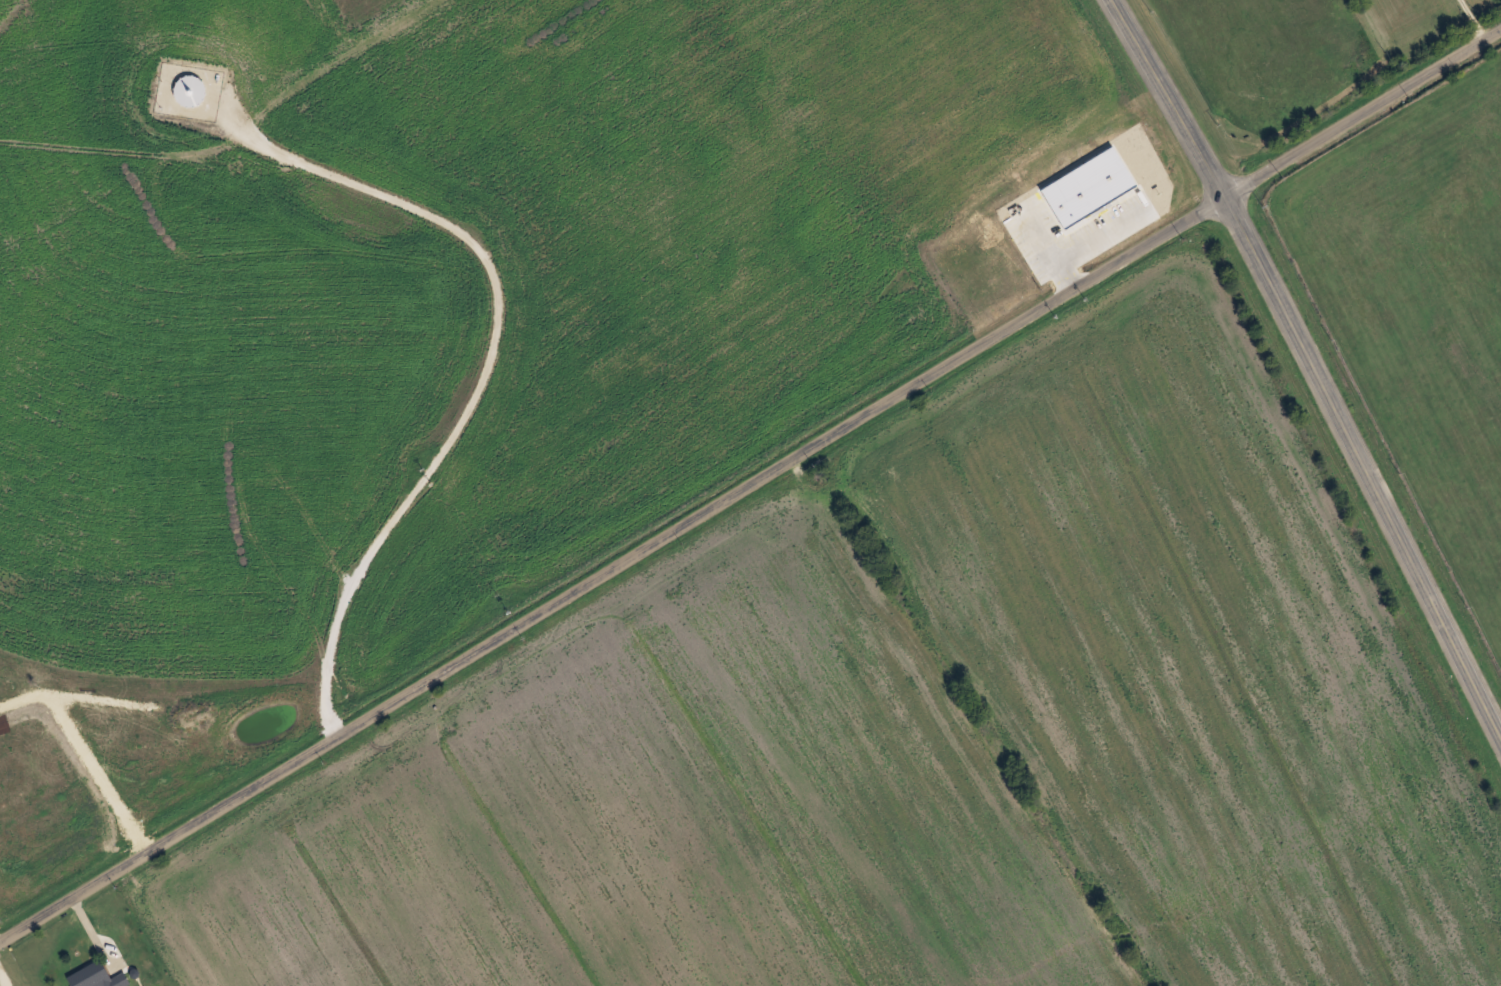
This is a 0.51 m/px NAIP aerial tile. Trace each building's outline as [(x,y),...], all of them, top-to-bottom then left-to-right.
[(176,76),(176,103),(204,103),(204,76),(176,76)] [(72,985),(123,985),(130,983),(124,971),(110,978),(102,960),(67,976),(72,985)]
